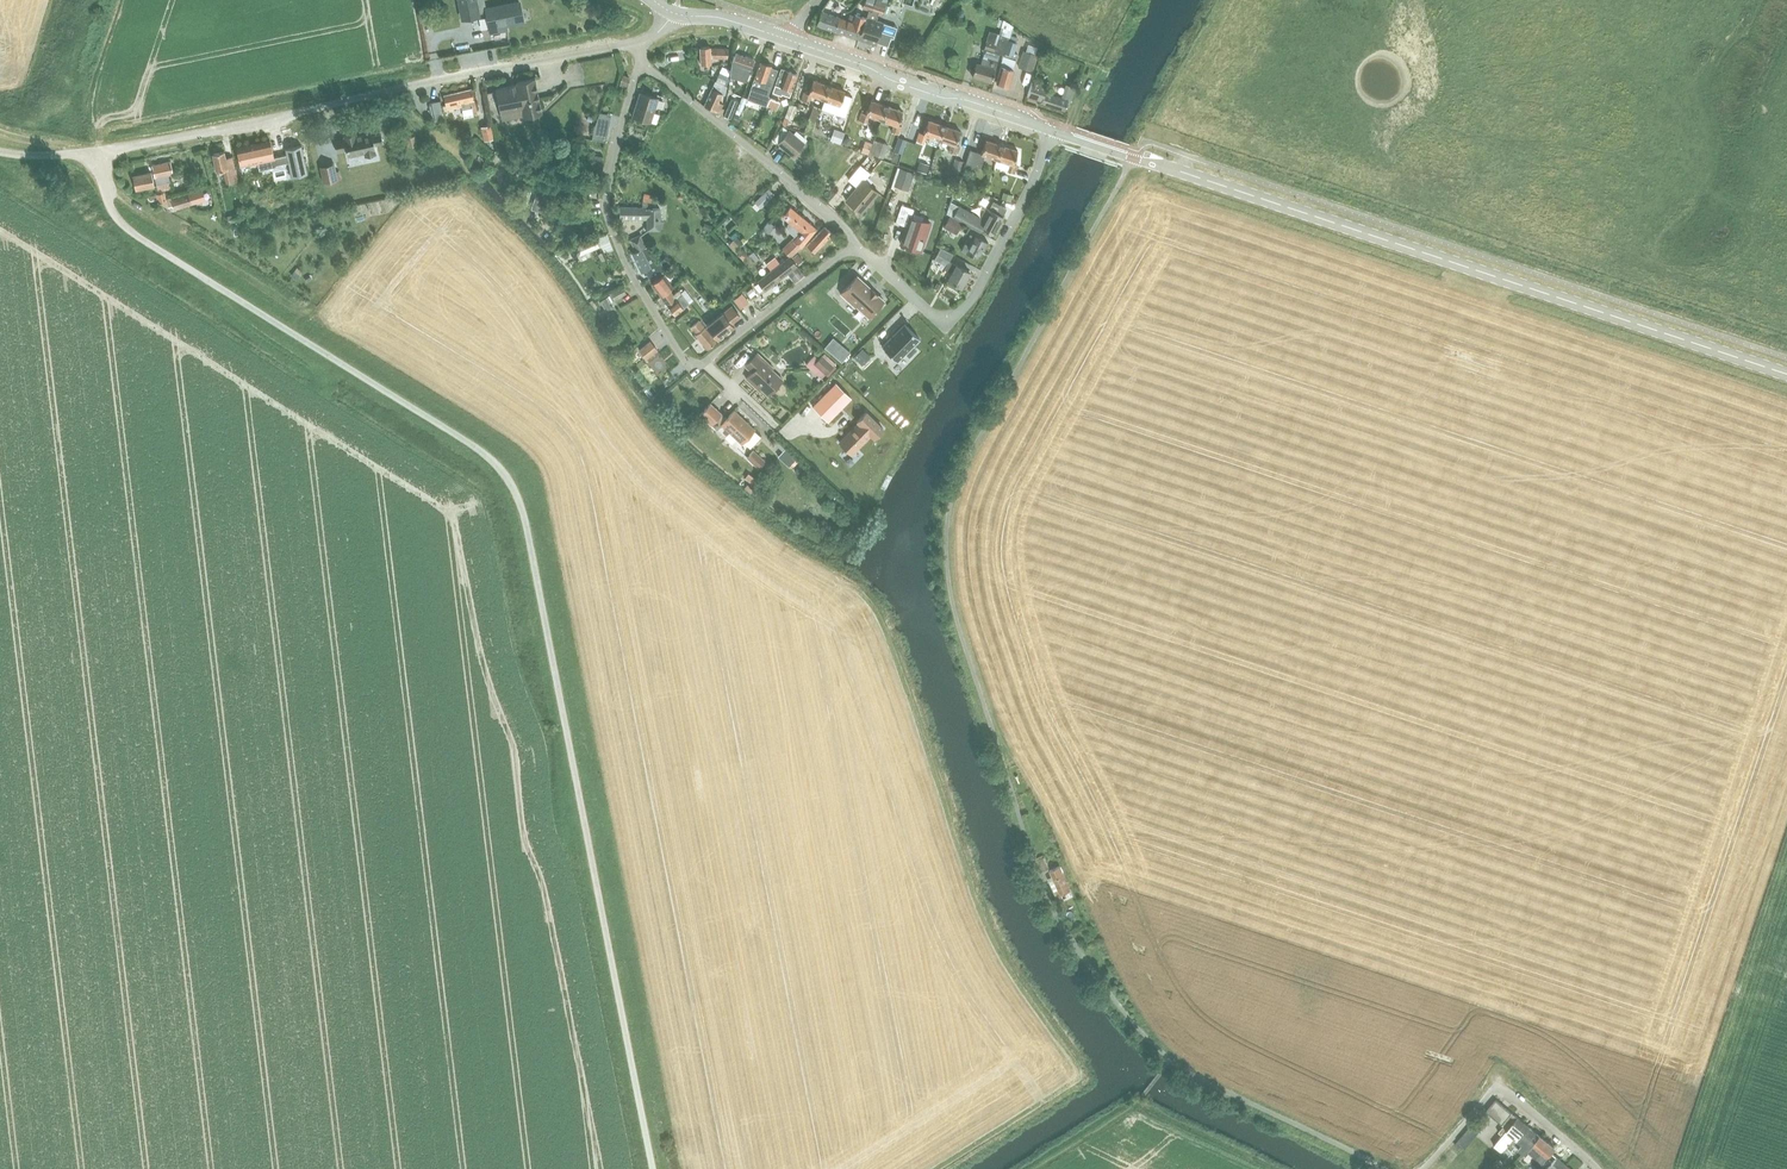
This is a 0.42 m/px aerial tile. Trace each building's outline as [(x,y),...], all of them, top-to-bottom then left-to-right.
[(519,1),(486,8),(484,0),(459,0),(462,18),(478,15),(478,14),(486,12),(489,28),(494,27),(495,32),(507,30),(506,25),(523,21),(519,1)] [(858,38),(875,44),(876,42),(887,46),(890,38),(893,39),(897,27),(883,22),(875,20),(878,12),(883,14),(887,2),(886,2),(882,0),(881,0),(875,0),(872,10),(868,9),(865,17),(858,38)] [(872,10),(875,0),(867,0),(866,0),(865,0),(864,5),(863,7),(868,9),(872,10)] [(835,30),(839,17),(821,11),(817,24),(835,30)] [(848,19),(839,17),(835,30),(858,38),(865,17),(855,13),(854,15),(852,14),(849,15),(848,19)] [(984,52),(983,57),(981,64),(976,63),(972,76),(991,82),(998,62),(1000,53),(1003,54),(1009,37),(988,30),(982,52),(984,52)] [(1005,52),(996,82),(1008,86),(1013,69),(1012,69),(1015,60),(1016,60),(1018,54),(1013,53),(1016,43),(1017,38),(1010,35),(1004,52),(1005,52)] [(727,64),(728,49),(710,48),(709,46),(700,47),(701,64),(710,63),(710,57),(721,58),(721,64),(727,64)] [(1032,70),(1037,54),(1023,50),(1018,66),(1032,70)] [(733,62),(731,75),(747,80),(754,59),(736,53),(733,62)] [(771,65),(760,61),(750,89),(768,95),(778,69),(771,67),(771,65)] [(722,67),(719,73),(728,77),(731,71),(722,67)] [(775,85),(773,91),(778,93),(782,95),(782,94),(790,96),(792,91),(798,74),(781,68),(775,85)] [(728,77),(719,73),(716,80),(726,85),(729,77),(728,77)] [(627,86),(629,77),(623,75),(621,84),(627,86)] [(509,85),(495,88),(500,113),(522,108),(523,116),(541,112),(534,78),(516,81),(517,84),(514,84),(509,85)] [(824,99),(829,85),(813,79),(808,93),(804,92),(801,100),(808,103),(811,95),(824,99)] [(724,91),(726,86),(715,80),(704,105),(722,113),(724,109),(721,108),(723,104),(719,102),(723,93),(720,92),(721,89),(724,91)] [(1069,103),(1072,94),(1075,87),(1070,85),(1065,99),(1044,92),(1047,85),(1032,80),(1027,95),(1041,100),(1041,102),(1065,110),(1067,103),(1069,103)] [(824,99),(821,108),(845,116),(852,97),(844,94),(845,91),(829,85),(824,99)] [(471,88),(458,91),(461,105),(460,106),(463,115),(463,117),(472,115),(472,114),(477,113),(476,108),(471,88)] [(461,105),(458,91),(444,95),(447,109),(460,106),(461,105)] [(640,92),(632,116),(650,122),(651,121),(657,123),(659,114),(654,112),(658,98),(640,92)] [(741,95),(736,108),(736,109),(741,110),(741,111),(747,97),(741,95)] [(779,101),(770,97),(767,105),(776,109),(779,101)] [(731,98),(730,102),(724,116),(731,118),(738,101),(731,98)] [(882,119),(886,105),(870,100),(866,114),(862,112),(859,120),(866,123),(869,115),(882,119)] [(434,121),(443,118),(439,101),(430,103),(434,121)] [(789,102),(782,124),(790,127),(796,109),(798,110),(800,106),(789,102)] [(821,108),(813,105),(807,123),(814,126),(821,108)] [(886,105),(882,119),(894,124),(892,132),(899,134),(902,126),(898,125),(902,111),(886,105)] [(939,139),(944,125),(928,120),(923,133),(919,132),(916,140),(924,143),(927,135),(939,139)] [(484,140),(494,138),(490,124),(481,126),(484,140)] [(818,125),(814,134),(824,137),(827,128),(818,125)] [(960,130),(944,125),(939,139),(952,144),(949,151),(957,154),(959,146),(955,144),(960,130)] [(594,126),(591,139),(605,142),(608,128),(594,126)] [(840,144),(845,132),(834,129),(830,141),(840,144)] [(804,143),(788,130),(777,142),(793,155),(804,143)] [(382,142),(380,133),(372,135),(371,132),(356,135),(355,132),(343,135),(343,138),(334,141),(336,151),(346,149),(347,156),(359,153),(359,152),(363,151),(364,156),(376,153),(374,144),(382,142)] [(416,145),(414,135),(406,137),(408,146),(416,145)] [(844,138),(843,142),(845,145),(848,146),(851,144),(852,141),(850,138),(847,137),(844,138)] [(902,153),(906,140),(899,137),(894,150),(902,153)] [(997,159),(1002,145),(986,139),(981,153),(970,149),(966,162),(980,167),(984,155),(997,159)] [(866,140),(862,152),(869,154),(873,142),(866,140)] [(874,140),(869,155),(873,156),(873,154),(883,158),(888,144),(878,141),(878,142),(874,140)] [(270,141),(237,148),(240,164),(257,161),(259,170),(276,166),(276,165),(288,162),(291,176),(307,173),(301,145),(285,149),(286,154),(274,157),(270,141)] [(1002,145),(997,159),(1009,163),(1007,171),(1014,173),(1017,165),(1013,164),(1018,150),(1002,145)] [(226,183),(237,181),(232,156),(225,158),(224,151),(212,154),(216,171),(223,170),(226,183)] [(603,156),(589,154),(588,161),(602,163),(603,156)] [(714,156),(711,161),(707,170),(715,174),(722,160),(714,156)] [(963,161),(955,159),(951,173),(958,176),(963,161)] [(152,165),(158,189),(158,190),(171,188),(169,174),(173,173),(170,161),(152,165)] [(920,161),(917,170),(927,173),(930,164),(920,161)] [(336,171),(334,163),(319,166),(323,183),(340,179),(338,170),(336,171)] [(857,186),(855,189),(846,200),(861,213),(878,192),(863,180),(869,173),(860,165),(849,179),(857,186)] [(894,185),(906,189),(908,190),(914,173),(900,168),(894,185)] [(135,189),(136,189),(154,185),(151,171),(132,175),(135,189)] [(951,173),(948,181),(956,183),(958,176),(951,173)] [(887,176),(882,182),(889,188),(894,183),(887,176)] [(761,209),(775,195),(769,189),(755,203),(761,209)] [(157,194),(148,197),(149,200),(151,201),(158,199),(160,203),(166,201),(168,207),(173,205),(174,209),(191,204),(205,200),(202,190),(188,194),(171,199),(171,197),(166,199),(164,192),(157,194)] [(537,191),(531,209),(543,213),(548,194),(537,191)] [(660,230),(660,208),(651,208),(651,203),(653,194),(644,192),(643,202),(643,208),(620,207),(620,218),(648,219),(648,229),(660,230)] [(1004,192),(1002,198),(1012,201),(1014,195),(1004,192)] [(1002,216),(1007,208),(994,201),(989,209),(986,208),(980,218),(951,202),(946,214),(980,232),(982,228),(993,234),(996,228),(997,228),(1003,217),(1002,216)] [(921,250),(930,223),(910,216),(913,209),(902,205),(896,222),(907,226),(901,243),(921,250)] [(789,256),(790,257),(801,246),(801,247),(816,228),(790,207),(782,216),(789,222),(788,224),(787,228),(788,229),(793,234),(797,237),(792,242),(791,241),(782,249),(789,256)] [(229,222),(239,220),(238,214),(227,216),(229,222)] [(944,228),(957,235),(963,224),(950,217),(944,228)] [(769,221),(765,226),(772,231),(775,226),(769,221)] [(705,222),(703,228),(711,231),(713,226),(705,222)] [(815,252),(832,233),(825,226),(808,245),(815,252)] [(984,251),(988,242),(975,235),(974,236),(970,234),(966,243),(965,243),(961,250),(977,258),(982,250),(984,251)] [(631,239),(636,251),(645,247),(639,235),(631,239)] [(595,238),(569,249),(572,258),(599,247),(595,238)] [(733,240),(728,245),(735,252),(740,247),(733,240)] [(645,247),(636,251),(632,253),(641,272),(645,270),(647,274),(649,279),(655,275),(662,272),(665,270),(661,262),(657,264),(648,246),(645,247)] [(940,247),(937,253),(949,260),(952,254),(940,247)] [(740,248),(736,252),(743,260),(747,256),(740,248)] [(754,251),(750,254),(756,262),(760,259),(754,251)] [(798,253),(793,257),(798,264),(804,260),(798,253)] [(937,253),(933,259),(946,266),(944,269),(951,273),(947,279),(961,287),(970,272),(949,260),(937,253)] [(666,255),(662,261),(670,267),(674,261),(666,255)] [(790,257),(789,256),(780,264),(771,271),(758,281),(765,290),(796,265),(790,257)] [(774,257),(765,264),(771,271),(780,264),(774,257)] [(796,266),(787,274),(793,282),(803,275),(796,266)] [(297,267),(291,275),(299,280),(301,277),(299,276),(302,271),(297,267)] [(662,272),(655,275),(657,278),(652,283),(661,296),(669,290),(673,287),(662,272)] [(855,276),(839,294),(854,307),(856,306),(868,317),(882,301),(876,295),(870,289),(869,289),(855,276)] [(607,297),(600,301),(606,312),(612,309),(609,303),(626,294),(622,287),(611,293),(611,294),(607,297)] [(752,287),(747,291),(751,296),(756,292),(752,287)] [(669,290),(661,296),(667,305),(675,315),(689,303),(679,290),(673,295),(669,290)] [(742,293),(733,300),(741,309),(749,302),(742,293)] [(730,323),(739,316),(731,306),(707,325),(718,339),(733,327),(730,323)] [(706,324),(705,324),(702,319),(699,321),(698,320),(691,326),(697,333),(696,335),(707,348),(716,341),(703,326),(706,324)] [(904,323),(882,346),(896,360),(905,352),(909,356),(916,349),(912,345),(919,338),(904,323)] [(650,341),(639,349),(645,358),(656,350),(650,341)] [(842,346),(833,356),(840,362),(849,352),(842,346)] [(861,349),(854,356),(861,363),(868,356),(861,349)] [(768,395),(782,379),(771,369),(773,367),(757,353),(745,365),(752,372),(746,378),(754,385),(756,384),(768,395)] [(826,374),(834,365),(822,354),(818,358),(814,355),(805,364),(821,378),(825,373),(826,374)] [(666,370),(662,374),(666,380),(671,376),(666,370)] [(835,382),(812,406),(827,421),(851,397),(835,382)] [(734,410),(726,418),(721,413),(710,403),(700,413),(711,424),(711,423),(717,429),(721,424),(741,443),(743,441),(750,448),(760,436),(754,430),(754,429),(734,410)] [(858,422),(839,442),(851,454),(870,434),(874,437),(883,428),(866,412),(857,421),(858,422)] [(773,431),(769,435),(774,440),(778,436),(773,431)] [(777,438),(773,442),(782,451),(786,447),(777,438)] [(786,447),(777,456),(788,467),(797,457),(786,447)] [(759,468),(765,462),(753,450),(746,457),(759,468)] [(760,481),(748,473),(744,478),(756,486),(760,481)] [(745,489),(751,493),(754,489),(747,485),(745,489)] [(847,512),(851,508),(838,498),(833,504),(840,509),(841,507),(847,512)] [(1043,870),(1050,866),(1044,855),(1037,859),(1043,870)] [(1062,894),(1071,890),(1060,865),(1051,870),(1053,874),(1048,877),(1058,899),(1063,896),(1062,894)] [(1526,1127),(1527,1125),(1496,1099),(1486,1111),(1503,1125),(1498,1131),(1502,1134),(1494,1144),(1502,1152),(1506,1147),(1511,1141),(1515,1137),(1514,1137),(1518,1132),(1520,1135),(1526,1128),(1526,1127)] [(1465,1147),(1480,1129),(1473,1123),(1457,1141),(1461,1144),(1465,1147)] [(1528,1126),(1527,1125),(1526,1127),(1526,1128),(1520,1135),(1518,1132),(1514,1137),(1515,1137),(1511,1141),(1513,1143),(1524,1153),(1527,1150),(1539,1135),(1528,1126)] [(1554,1148),(1539,1135),(1527,1150),(1534,1156),(1531,1160),(1538,1167),(1554,1148)] [(1505,1150),(1499,1157),(1503,1161),(1510,1154),(1505,1150)] [(1566,1165),(1557,1157),(1547,1168),(1562,1168),(1566,1165)]
